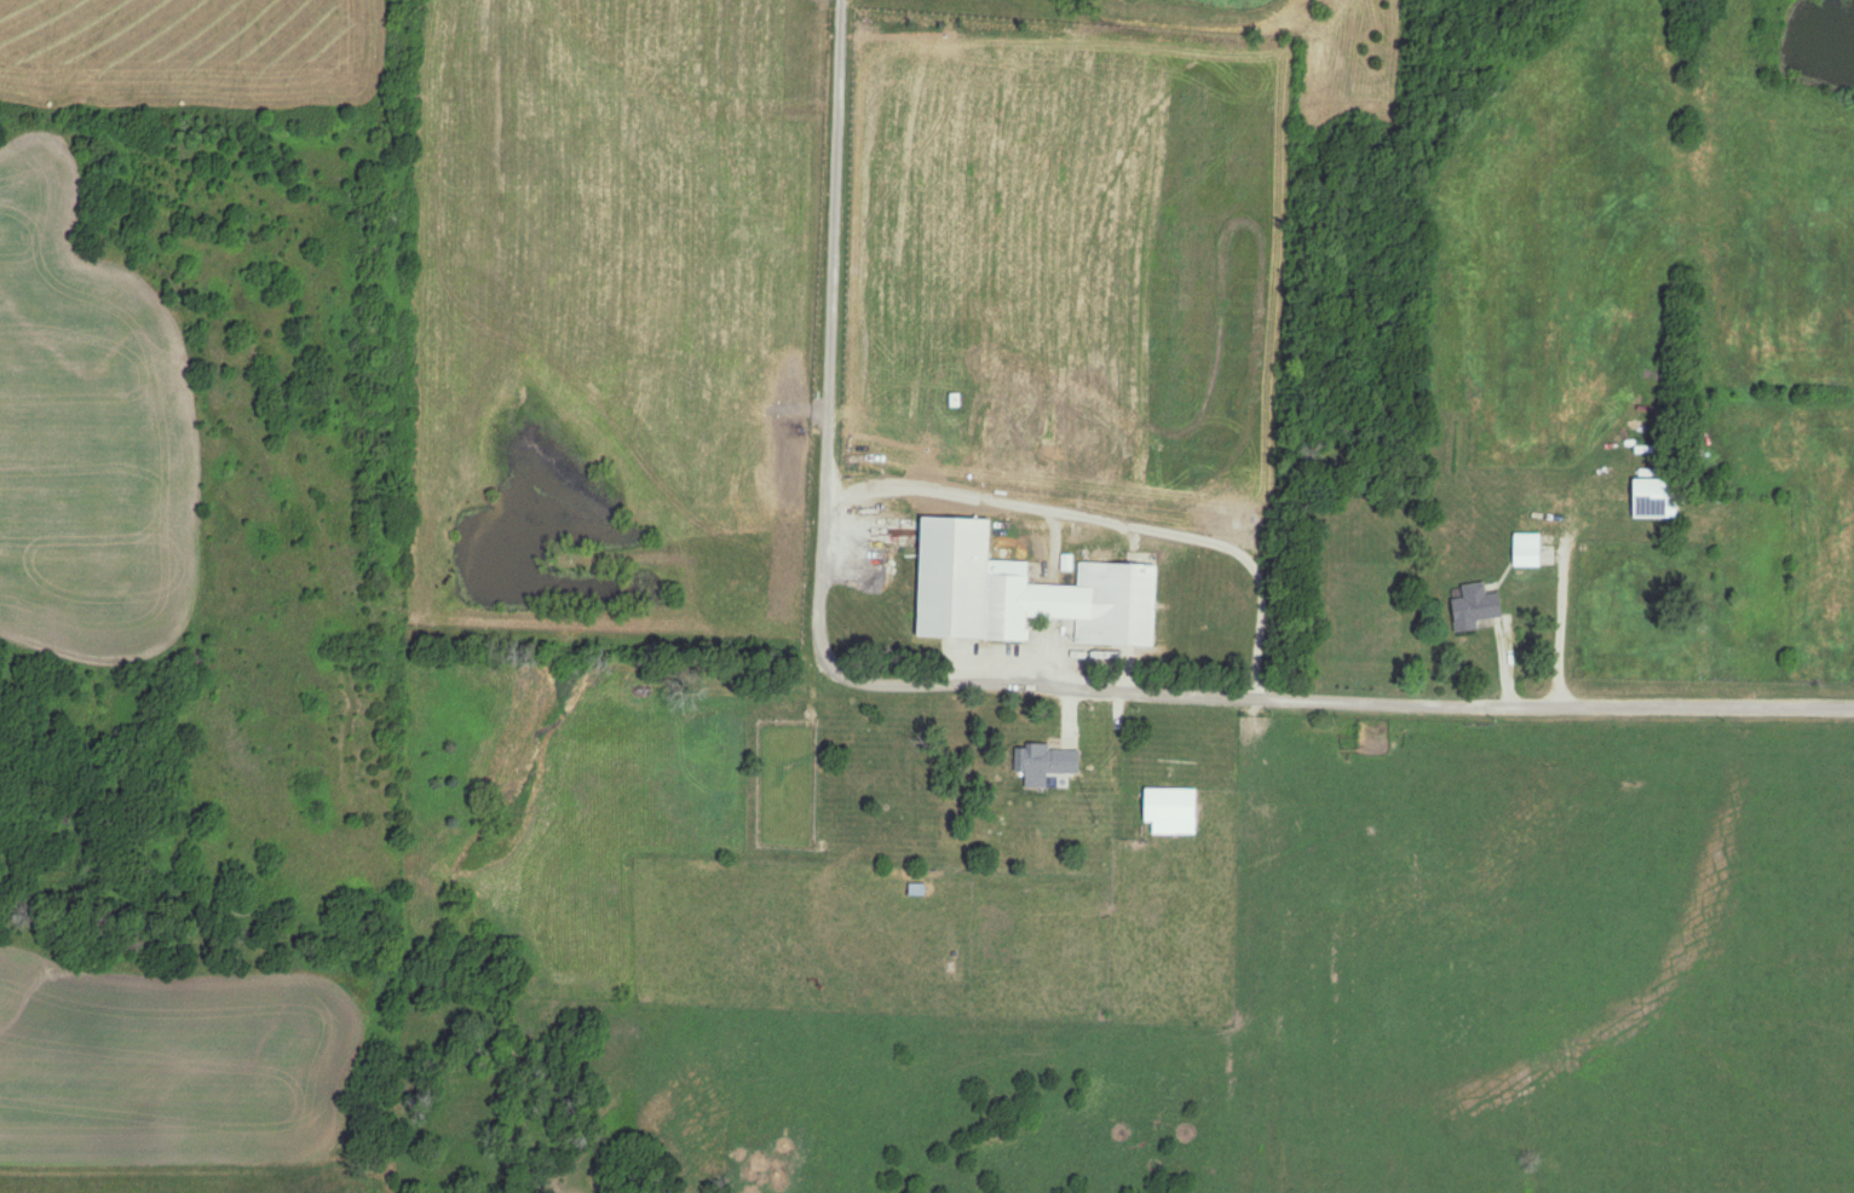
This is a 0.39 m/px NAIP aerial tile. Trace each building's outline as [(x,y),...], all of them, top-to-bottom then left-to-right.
[(1633,504),(1668,504),(1668,478),(1633,478),(1633,504)] [(916,637),(1025,641),(1026,617),(1074,618),(1073,644),(1152,647),(1155,564),(1076,561),(1076,585),(1026,584),(1027,561),(988,559),(990,519),(920,516),(916,637)] [(1539,566),(1539,533),(1513,533),(1513,566),(1539,566)] [(1461,584),(1462,598),(1451,599),(1455,632),(1476,630),(1475,619),(1502,616),(1499,593),(1485,594),(1484,582),(1461,584)] [(1046,774),(1078,774),(1078,748),(1014,747),(1014,773),(1024,773),(1024,790),(1046,790),(1046,774)] [(1195,789),(1144,789),(1144,823),(1153,823),(1153,834),(1195,834),(1195,789)]
